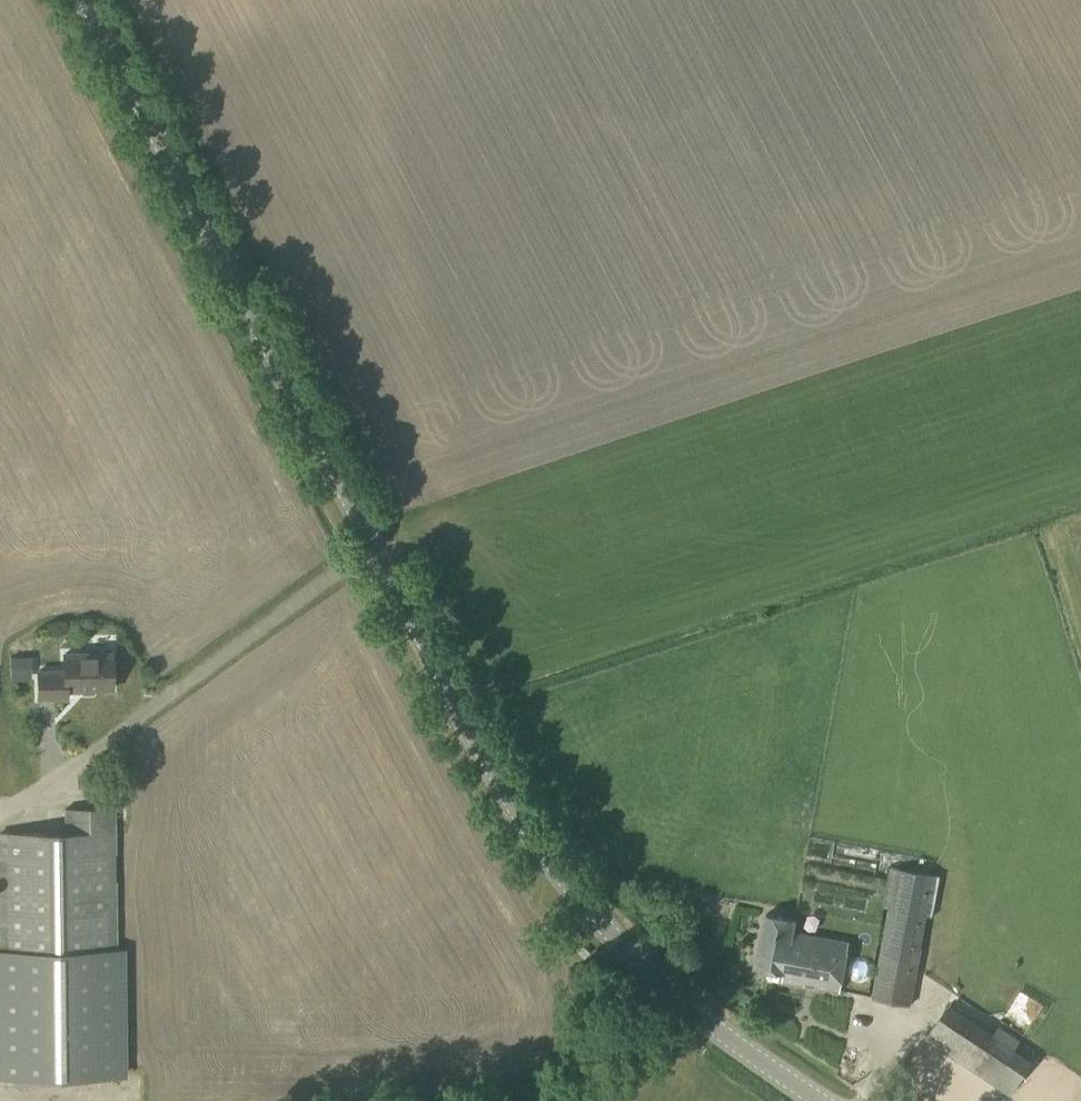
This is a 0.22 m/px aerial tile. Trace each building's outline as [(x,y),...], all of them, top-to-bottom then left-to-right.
[(39,698),(66,697),(66,689),(112,688),(111,653),(64,654),(65,671),(38,671),(39,698)] [(30,654),(10,655),(11,679),(31,678),(30,654)] [(113,809),(65,809),(66,833),(0,833),(0,853),(1,950),(0,950),(0,1077),(127,1076),(126,949),(115,949),(113,809)] [(930,916),(937,875),(890,866),(883,907),(890,908),(873,997),(909,1004),(926,915),(930,916)] [(756,967),(784,972),(782,981),(839,991),(848,943),(792,932),(794,919),(766,914),(756,967)] [(995,1034),(949,1002),(924,1038),(1009,1096),(1032,1061),(1015,1048),(1021,1039),(1001,1026),(995,1034)]
